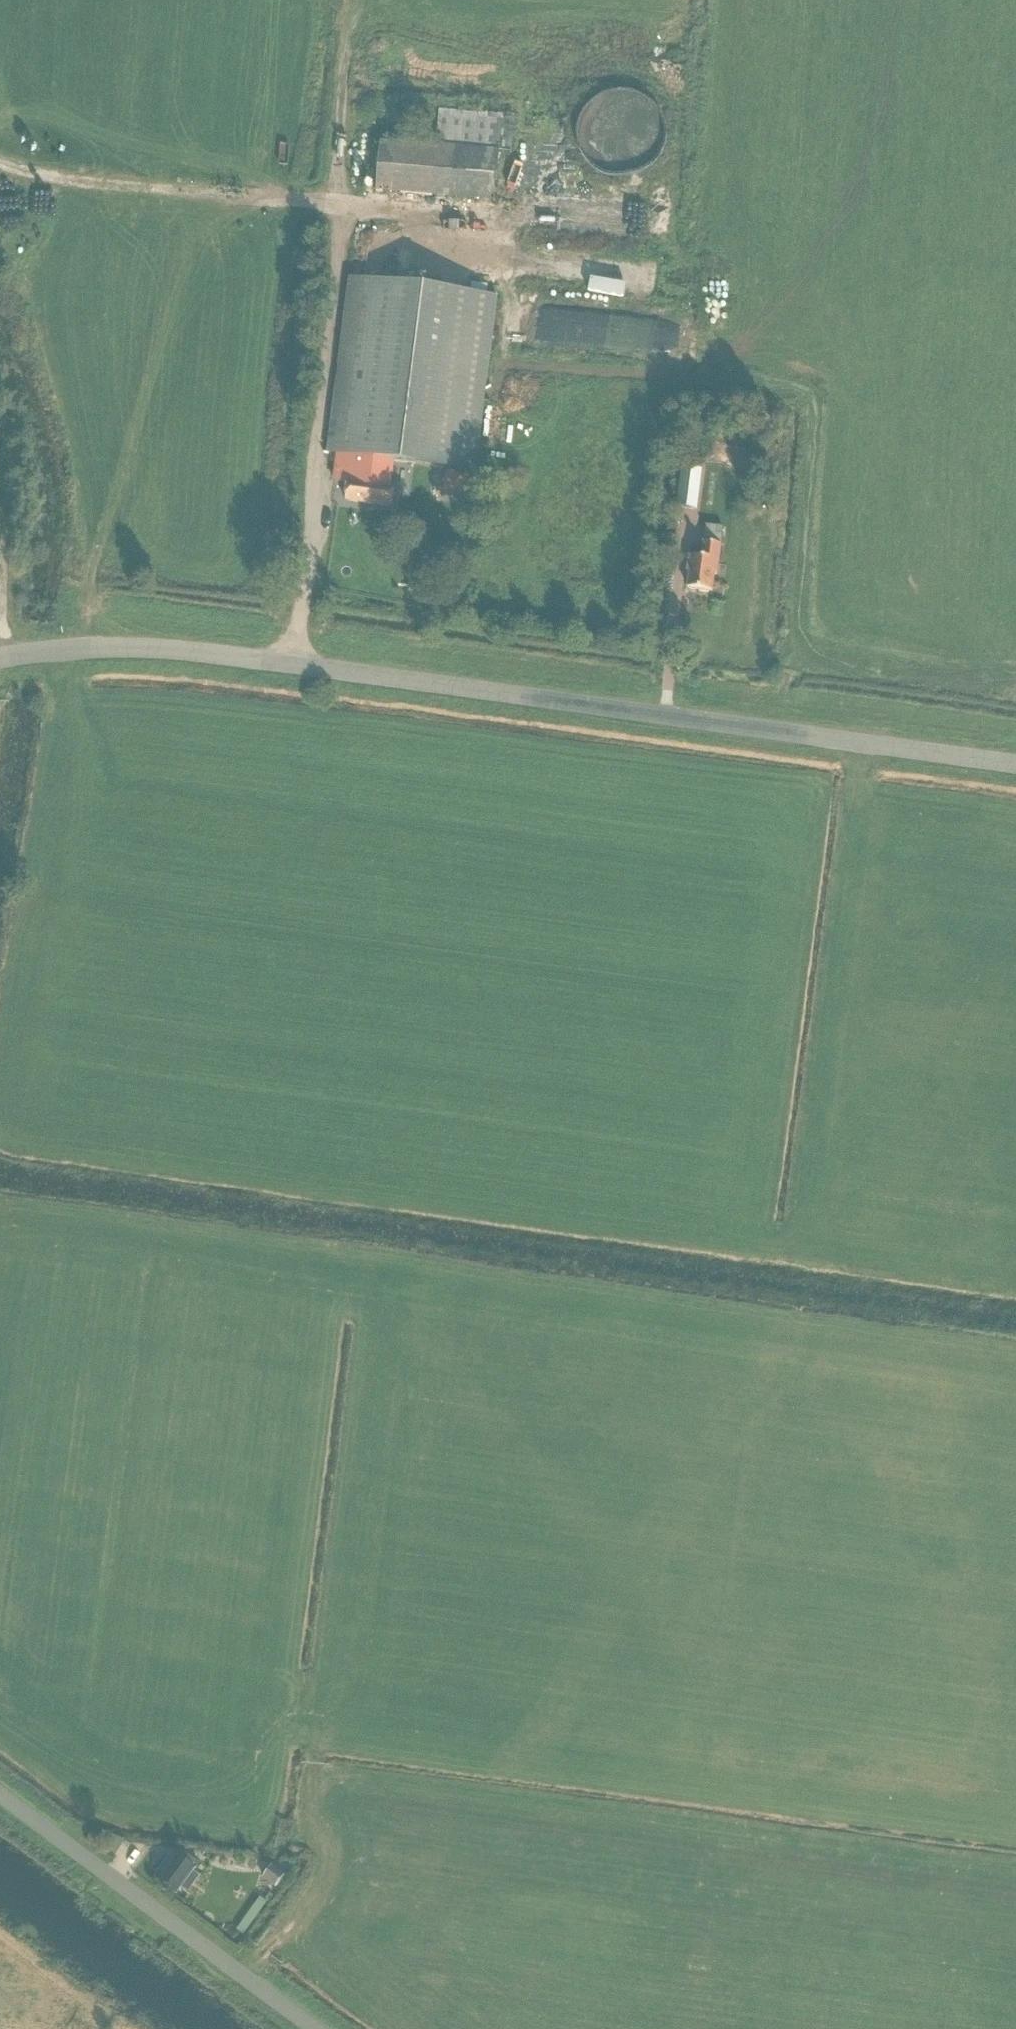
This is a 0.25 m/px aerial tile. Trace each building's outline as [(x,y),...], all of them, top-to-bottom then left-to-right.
[(512,151),(515,115),(439,109),(436,145),(512,151)] [(380,142),(377,173),(376,192),(497,201),(501,151),(436,146),(380,141),(380,142)] [(497,297),(350,277),(328,452),(338,454),(334,480),(348,482),(345,500),(392,506),(395,488),(390,487),(393,461),(474,471),(497,297)] [(472,283),(471,293),(486,295),(488,285),(472,283)] [(676,506),(696,509),(702,469),(681,466),(676,506)] [(717,574),(721,544),(723,527),(707,524),(702,557),(690,555),(688,570),(690,571),(687,587),(712,590),(714,574),(717,574)] [(174,1892),(192,1868),(197,1862),(184,1852),(179,1858),(177,1856),(176,1857),(171,1852),(158,1869),(163,1874),(158,1880),(174,1892)] [(276,1887),(286,1873),(273,1864),(262,1876),(276,1887)]
